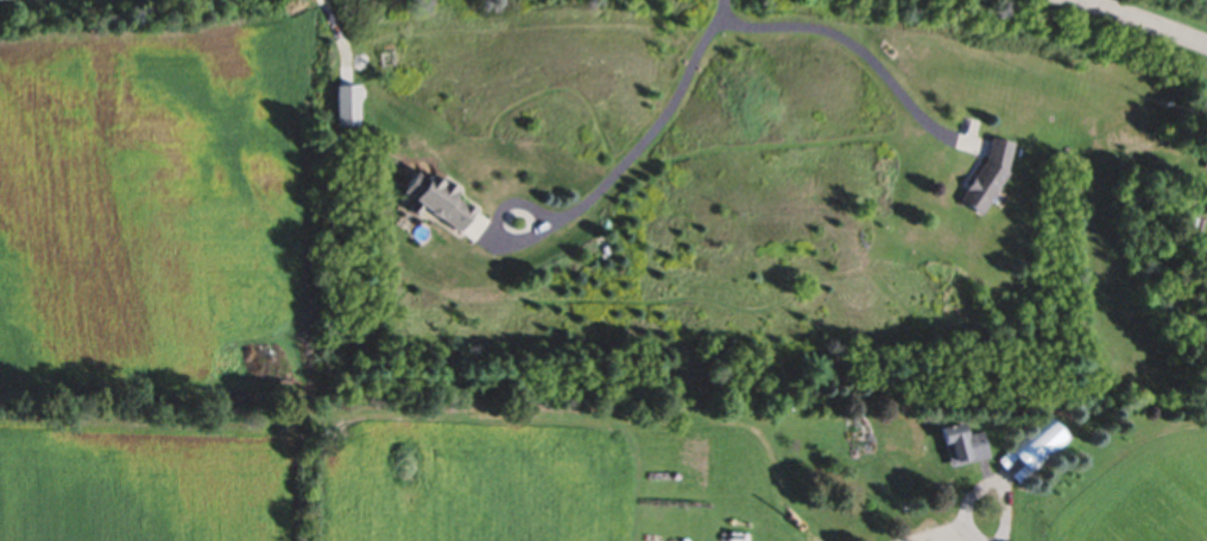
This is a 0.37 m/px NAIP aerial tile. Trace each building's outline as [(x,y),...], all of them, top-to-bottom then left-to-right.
[(1015,151),(992,139),(957,206),(980,218),(1015,151)] [(396,193),(453,235),(470,211),(414,169),(396,193)] [(943,469),(986,461),(981,434),(962,438),(959,426),(936,430),(943,469)] [(1008,456),(1025,475),(1059,445),(1042,426),(1008,456)]
